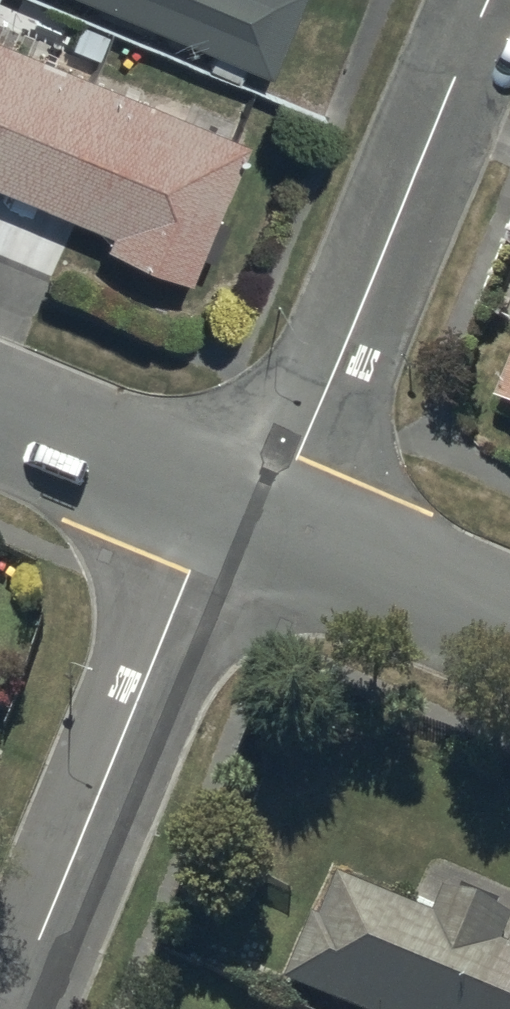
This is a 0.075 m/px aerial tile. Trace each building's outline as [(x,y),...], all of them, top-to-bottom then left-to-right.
[(272,82),(304,0),(63,0),(272,82)] [(0,47),(0,196),(112,242),(106,256),(187,290),(246,149),(0,47)] [(501,413),(509,416),(509,393),(501,413)] [(311,934),(286,996),(319,1008),(509,1008),(509,956),(508,961),(500,958),(509,934),(509,931),(444,905),(433,932),(337,893),(319,937),(311,934)]
